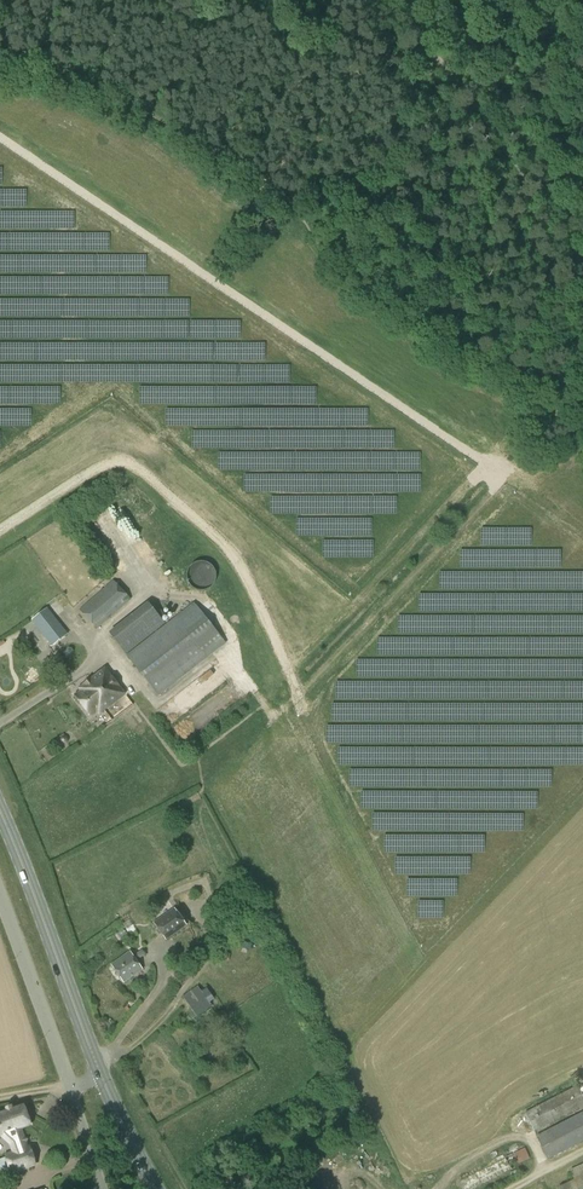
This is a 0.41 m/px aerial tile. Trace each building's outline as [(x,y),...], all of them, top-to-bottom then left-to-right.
[(211,587),(214,582),(215,577),(215,572),(212,567),(209,564),(204,562),(198,562),(193,564),(189,567),(187,572),(186,577),(188,582),(191,587),(196,589),(201,590),(206,589),(211,587)] [(79,610),(97,629),(130,600),(112,580),(79,610)] [(108,633),(125,654),(164,624),(147,602),(108,633)] [(126,655),(158,696),(226,643),(194,603),(151,635),(126,655)] [(31,620),(52,646),(68,634),(47,608),(31,620)] [(97,711),(98,714),(124,694),(105,669),(87,682),(79,688),(81,691),(75,695),(91,716),(97,711)] [(66,744),(68,743),(68,742),(69,741),(69,739),(68,738),(67,737),(66,736),(65,736),(63,736),(62,737),(61,738),(61,739),(61,740),(61,742),(62,743),(63,744),(64,744),(65,744),(66,744)] [(153,923),(166,941),(187,925),(174,908),(153,923)] [(124,983),(143,969),(130,951),(111,965),(124,983)] [(197,988),(183,998),(196,1016),(211,1006),(197,988)] [(534,1131),(582,1106),(582,1097),(577,1085),(524,1113),(534,1131)] [(26,1147),(20,1128),(29,1125),(22,1105),(0,1113),(0,1135),(12,1144),(14,1152),(6,1155),(12,1172),(35,1164),(29,1147),(26,1147)] [(548,1160),(582,1142),(582,1112),(536,1136),(548,1160)] [(524,1148),(505,1158),(504,1157),(459,1181),(463,1188),(477,1188),(512,1171),(508,1164),(516,1160),(518,1164),(530,1158),(524,1148)] [(580,1166),(570,1170),(574,1180),(559,1186),(560,1188),(582,1188),(582,1164),(580,1166)]
